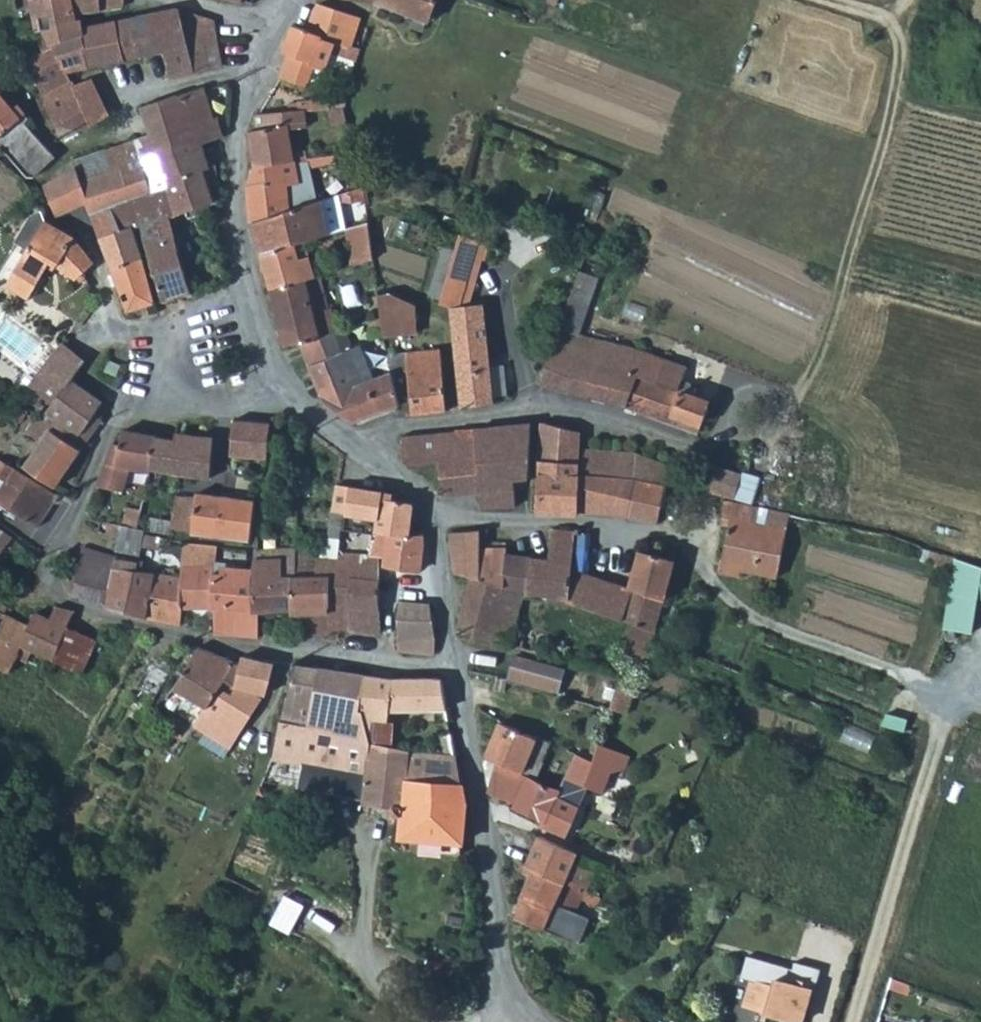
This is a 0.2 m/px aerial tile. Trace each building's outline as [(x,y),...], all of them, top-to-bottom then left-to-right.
[(52,28),(81,18),(80,14),(76,0),(45,0),(52,28)] [(80,14),(101,11),(126,6),(126,0),(76,0),(80,14)] [(379,6),(380,2),(431,21),(438,0),(362,0),(379,6)] [(308,31),(338,42),(352,47),(353,45),(357,34),(362,18),(321,3),(318,3),(308,31)] [(180,10),(148,15),(155,56),(167,53),(188,49),(180,10)] [(188,49),(215,46),(210,17),(180,10),(188,49)] [(148,15),(133,18),(141,59),(155,56),(148,15)] [(81,18),(52,28),(47,30),(56,48),(68,74),(72,73),(90,69),(84,26),(81,18)] [(117,21),(125,62),(141,59),(133,18),(117,21)] [(117,21),(100,24),(108,66),(125,62),(117,21)] [(100,24),(84,26),(90,69),(108,66),(100,24)] [(287,66),(282,77),(307,87),(316,65),(329,70),(338,42),(308,31),(295,26),(285,52),(292,55),(287,66)] [(215,46),(188,49),(194,75),(219,69),(215,46)] [(29,60),(45,94),(75,80),(72,73),(68,74),(56,48),(29,60)] [(188,49),(167,53),(172,80),(194,75),(188,49)] [(77,84),(95,124),(110,117),(94,78),(77,84)] [(75,80),(45,94),(65,139),(95,124),(77,84),(75,80)] [(143,107),(151,135),(156,152),(192,140),(194,145),(222,138),(225,136),(222,121),(214,122),(205,88),(184,96),(177,96),(143,107)] [(38,177),(58,158),(29,125),(0,92),(0,141),(18,161),(32,177),(38,177)] [(252,132),(258,168),(298,161),(309,160),(309,158),(308,150),(294,150),(290,125),(298,124),(296,111),(272,112),(264,113),(266,130),(252,132)] [(151,135),(136,140),(142,156),(156,152),(151,135)] [(192,140),(156,152),(167,187),(173,185),(219,168),(228,165),(222,138),(194,145),(192,140)] [(136,140),(114,149),(133,200),(155,191),(142,156),(136,140)] [(133,200),(114,149),(70,166),(71,173),(46,185),(49,191),(60,216),(89,204),(103,240),(115,271),(132,315),(157,307),(159,305),(153,285),(142,247),(136,227),(126,230),(117,206),(133,200)] [(142,156),(155,191),(167,187),(156,152),(142,156)] [(251,184),(255,220),(290,208),(287,185),(300,184),(298,161),(258,168),(260,183),(251,184)] [(219,168),(173,185),(182,217),(189,214),(191,222),(198,219),(195,211),(214,206),(214,202),(210,186),(222,183),(219,168)] [(363,182),(351,186),(356,198),(367,195),(365,188),(363,182)] [(155,191),(133,200),(117,206),(126,230),(136,227),(140,225),(144,224),(150,243),(158,273),(165,302),(194,293),(191,283),(181,245),(177,229),(173,220),(182,217),(173,185),(167,187),(155,191)] [(290,208),(255,220),(265,252),(297,242),(329,233),(318,198),(290,208)] [(189,214),(182,217),(185,226),(198,222),(198,219),(191,222),(189,214)] [(24,263),(13,284),(34,295),(56,258),(80,279),(94,259),(76,236),(65,229),(46,219),(33,246),(24,263)] [(372,220),(348,227),(353,265),(376,259),(372,220)] [(493,244),(463,231),(461,235),(443,299),(442,303),(450,305),(454,336),(457,363),(463,405),(495,401),(494,395),(491,364),(484,302),(472,303),(479,280),(486,259),(489,259),(493,244)] [(443,299),(461,235),(451,232),(433,295),(443,299)] [(297,242),(265,252),(274,291),(308,279),(297,242)] [(520,256),(502,248),(499,256),(517,264),(520,256)] [(308,279),(274,291),(286,344),(305,342),(323,336),(312,295),(324,291),(321,275),(308,279)] [(324,291),(312,295),(323,336),(335,332),(324,291)] [(439,314),(413,302),(414,320),(384,323),(385,333),(385,335),(429,332),(440,330),(439,314)] [(383,317),(371,319),(373,334),(385,333),(384,323),(383,317)] [(562,325),(540,381),(569,392),(576,364),(580,362),(570,341),(575,330),(562,325)] [(325,395),(328,399),(378,379),(363,344),(351,348),(344,328),(335,332),(323,336),(305,342),(325,395)] [(589,336),(575,330),(570,341),(580,362),(585,362),(625,372),(640,376),(678,390),(692,396),(695,384),(678,377),(683,365),(643,349),(606,340),(589,336)] [(64,341),(34,384),(56,401),(51,410),(53,411),(47,420),(54,424),(61,414),(93,435),(105,415),(100,412),(106,401),(77,379),(86,365),(73,347),(64,341)] [(408,350),(413,412),(447,409),(442,348),(408,350)] [(507,362),(491,364),(494,395),(510,393),(507,362)] [(576,364),(569,392),(623,406),(630,407),(663,421),(696,435),(704,411),(708,402),(692,396),(678,390),(640,376),(625,372),(585,362),(580,362),(576,364)] [(378,379),(328,399),(357,422),(371,416),(399,405),(400,404),(394,372),(378,379)] [(47,420),(36,413),(32,418),(35,421),(32,428),(45,437),(28,463),(62,486),(87,447),(85,446),(93,435),(61,414),(54,424),(47,420)] [(234,454),(254,456),(256,429),(257,419),(238,417),(234,454)] [(256,429),(254,456),(271,458),(271,453),(274,421),(257,419),(256,429)] [(481,427),(448,430),(450,459),(482,457),(485,492),(502,492),(499,448),(499,445),(532,447),(532,421),(481,427)] [(179,437),(158,433),(153,468),(181,472),(183,472),(187,431),(187,422),(181,423),(179,437)] [(582,432),(544,422),(543,461),(581,462),(582,446),(582,432)] [(121,465),(134,467),(153,471),(153,468),(158,433),(128,427),(125,438),(121,465)] [(405,436),(409,464),(442,461),(450,459),(448,430),(405,436)] [(217,435),(187,431),(183,472),(213,475),(217,435)] [(103,482),(129,489),(134,467),(121,465),(125,438),(118,437),(112,456),(103,482)] [(581,474),(579,510),(591,510),(612,510),(618,511),(632,515),(653,521),(659,524),(670,464),(642,453),(633,451),(593,447),(582,446),(581,462),(581,474)] [(502,492),(502,507),(514,507),(514,490),(519,490),(519,481),(529,480),(530,460),(516,459),(515,449),(499,448),(502,492)] [(442,461),(445,495),(481,493),(485,492),(482,457),(450,459),(442,461)] [(543,461),(542,472),(581,474),(581,462),(543,461)] [(717,465),(709,492),(735,500),(736,497),(744,473),(717,465)] [(59,491),(20,466),(2,496),(45,525),(47,519),(63,493),(59,491)] [(536,507),(579,510),(581,474),(542,472),(542,488),(536,488),(536,507)] [(350,513),(345,513),(343,535),(357,535),(359,518),(378,521),(377,532),(381,532),(427,535),(428,522),(416,520),(417,505),(415,502),(386,498),(387,490),(353,486),(350,513)] [(156,514),(154,527),(175,530),(176,528),(225,534),(254,538),(258,501),(249,499),(201,491),(200,496),(182,493),(178,517),(175,516),(156,514)] [(485,492),(481,493),(482,508),(502,507),(502,492),(485,492)] [(134,498),(126,524),(142,528),(149,501),(134,498)] [(742,568),(779,575),(781,569),(785,549),(789,529),(775,527),(755,523),(758,508),(726,501),(722,524),(730,526),(724,558),(743,562),(742,568)] [(775,527),(789,529),(792,514),(761,508),(758,508),(755,523),(775,527)] [(7,552),(18,534),(0,521),(0,546),(7,552)] [(120,550),(145,555),(149,530),(142,528),(126,524),(111,521),(109,531),(122,534),(120,550)] [(531,554),(530,591),(530,595),(562,597),(571,597),(573,573),(577,529),(554,526),(554,528),(551,556),(531,554)] [(455,571),(471,577),(480,580),(507,587),(508,552),(508,547),(483,546),(483,530),(449,533),(455,571)] [(381,532),(377,532),(376,546),(389,546),(388,566),(425,569),(427,535),(381,532)] [(654,554),(657,536),(646,533),(641,551),(654,554)] [(579,572),(592,573),(596,535),(582,534),(579,572)] [(630,589),(621,617),(635,622),(650,627),(657,629),(683,543),(657,536),(654,554),(641,551),(630,589)] [(87,544),(83,562),(115,568),(117,555),(118,551),(87,544)] [(186,573),(186,604),(218,605),(259,605),(258,585),(258,574),(234,573),(234,560),(220,560),(220,544),(187,544),(186,573)] [(258,557),(258,574),(258,585),(259,605),(263,606),(303,606),(334,605),(333,585),(332,576),(321,576),(321,557),(301,556),(301,548),(259,547),(258,557)] [(354,549),(353,558),(353,573),(383,576),(383,566),(383,553),(375,551),(354,549)] [(507,587),(509,588),(530,591),(531,554),(511,552),(508,552),(507,587)] [(115,568),(83,562),(77,594),(110,604),(152,616),(160,569),(144,567),(145,559),(117,555),(115,568)] [(341,558),(321,557),(321,576),(332,576),(333,585),(352,587),(353,573),(353,558),(341,558)] [(947,631),(979,636),(980,623),(980,571),(958,567),(947,631)] [(160,569),(152,616),(186,623),(186,604),(186,573),(160,569)] [(352,605),(383,609),(383,576),(353,573),(352,587),(352,605)] [(607,583),(573,573),(571,597),(571,600),(587,605),(621,617),(630,589),(607,583)] [(464,607),(458,628),(460,629),(491,636),(526,646),(530,627),(519,624),(523,603),(507,599),(509,588),(507,587),(480,580),(471,577),(464,607)] [(334,605),(335,628),(383,632),(383,609),(352,605),(352,587),(333,585),(334,605)] [(433,602),(404,601),(404,648),(437,652),(438,633),(433,602)] [(47,654),(44,661),(56,666),(59,658),(57,656),(72,624),(78,609),(61,604),(56,617),(41,610),(35,621),(19,656),(28,660),(33,647),(47,654)] [(218,605),(219,631),(251,635),(263,635),(263,606),(259,605),(218,605)] [(303,606),(305,632),(326,632),(333,631),(335,628),(334,605),(303,606)] [(10,613),(0,607),(0,634),(10,613)] [(0,634),(0,662),(13,668),(15,664),(19,656),(35,621),(24,616),(12,610),(10,613),(0,634)] [(635,622),(632,635),(645,639),(647,634),(650,627),(635,622)] [(57,656),(59,658),(85,669),(100,636),(72,624),(57,656)] [(632,635),(627,654),(638,658),(645,639),(632,635)] [(218,746),(230,754),(250,723),(266,700),(248,687),(240,681),(230,672),(239,659),(203,644),(179,683),(209,702),(197,723),(222,738),(218,746)] [(518,652),(513,676),(566,689),(571,665),(518,652)] [(245,661),(240,681),(248,687),(270,693),(272,691),(278,662),(246,655),(245,661)] [(157,659),(143,684),(162,696),(175,670),(157,659)] [(245,661),(239,659),(230,672),(240,681),(245,661)] [(297,664),(288,703),(314,708),(316,700),(323,667),(297,664)] [(352,671),(323,667),(316,700),(348,704),(352,671)] [(314,708),(312,721),(331,727),(356,735),(372,739),(371,755),(367,798),(407,806),(446,813),(462,816),(466,814),(468,812),(461,771),(455,735),(446,736),(449,755),(420,749),(397,744),(398,721),(392,720),(392,718),(411,718),(411,709),(451,709),(445,677),(391,676),(352,671),(348,704),(316,700),(314,708)] [(513,676),(511,680),(564,695),(566,689),(513,676)] [(616,710),(631,715),(639,694),(623,689),(616,710)] [(279,702),(277,709),(286,711),(288,703),(279,702)] [(286,711),(286,717),(312,721),(314,708),(288,703),(286,711)] [(311,756),(304,780),(344,791),(352,781),(343,770),(326,751),(331,727),(312,721),(286,717),(283,730),(279,748),(282,748),(311,756)] [(494,742),(488,755),(498,760),(526,772),(540,737),(524,730),(502,720),(494,742)] [(353,781),(352,794),(367,798),(371,755),(372,739),(356,735),(353,781)] [(606,746),(602,744),(597,760),(578,752),(562,788),(526,772),(498,760),(496,777),(493,790),(516,803),(513,810),(534,820),(560,832),(568,836),(574,823),(590,787),(605,794),(612,776),(629,770),(633,758),(606,746)] [(407,806),(405,827),(459,837),(464,838),(466,814),(462,816),(446,813),(407,806)] [(459,837),(405,827),(403,852),(462,856),(464,838),(459,837)] [(536,865),(534,870),(586,893),(593,877),(571,867),(578,851),(541,834),(530,862),(536,865)] [(586,893),(534,870),(520,902),(518,917),(545,930),(556,902),(578,912),(582,903),(596,910),(600,900),(586,893)] [(814,991),(817,991),(823,970),(797,963),(795,970),(749,957),(744,978),(754,981),(747,1007),(785,1017),(784,1021),(805,1021),(814,991)] [(619,1021),(641,1021),(624,1012),(619,1021)]
